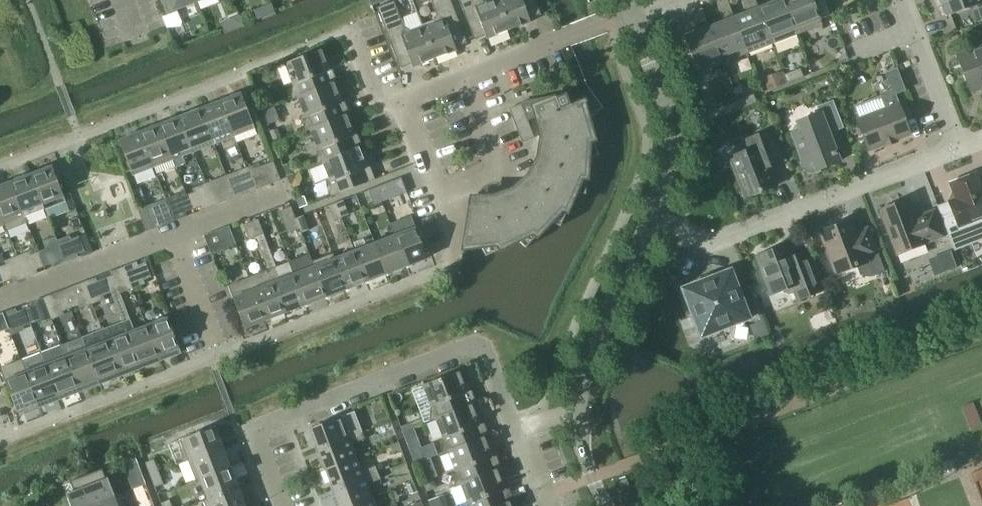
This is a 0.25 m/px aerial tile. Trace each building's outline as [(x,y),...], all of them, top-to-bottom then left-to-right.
[(192,0),(158,0),(165,16),(178,11),(176,6),(192,0)] [(435,59),(423,26),(422,26),(417,12),(401,18),(395,0),(377,7),(401,68),(412,64),(413,67),(435,59)] [(435,59),(457,50),(456,47),(467,42),(451,0),(431,0),(437,15),(435,21),(423,26),(435,59)] [(475,39),(486,35),(488,39),(510,30),(498,0),(460,0),(475,39)] [(510,30),(531,22),(530,18),(541,14),(536,0),(498,0),(510,30)] [(759,7),(773,43),(798,34),(785,0),(779,0),(759,7)] [(798,34),(823,24),(821,18),(832,14),(827,0),(785,0),(798,34)] [(981,0),(940,0),(946,16),(981,3),(981,1),(981,0)] [(759,7),(734,17),(748,53),(773,43),(759,7)] [(734,17),(710,27),(723,62),(748,53),(734,17)] [(710,27),(685,36),(699,72),(723,62),(710,27)] [(957,56),(971,91),(981,87),(981,46),(957,56)] [(299,96),(334,83),(337,82),(332,70),(329,71),(321,51),(287,65),(295,85),(294,99),(299,96)] [(788,82),(804,76),(801,68),(785,74),(788,82)] [(869,150),(911,134),(895,94),(906,90),(898,68),(886,72),(892,89),(881,93),(887,109),(858,120),(869,150)] [(763,77),(768,90),(785,84),(780,71),(763,77)] [(312,129),(346,116),(350,114),(344,102),(341,104),(334,83),(299,96),(307,117),(306,131),(312,129)] [(242,93),(221,101),(235,136),(255,128),(254,123),(255,123),(254,122),(253,122),(242,94),(244,94),(243,93),(242,93)] [(465,247),(464,247),(464,248),(466,248),(481,246),(486,256),(519,240),(526,248),(551,222),(561,226),(576,193),(586,194),(589,158),(599,155),(589,121),(598,114),(596,112),(586,98),(571,104),(567,93),(534,106),(538,118),(543,137),(548,137),(545,160),(534,180),(517,195),(495,203),(471,203),(471,205),(465,247)] [(738,100),(741,108),(757,102),(754,94),(738,100)] [(726,114),(741,108),(738,100),(723,106),(726,114)] [(221,101),(201,109),(214,144),(235,136),(221,101)] [(803,162),(802,163),(802,165),(803,166),(804,168),(806,170),(808,171),(809,172),(812,172),(814,172),(817,172),(820,171),(819,169),(840,161),(829,132),(843,127),(833,101),(818,107),(821,113),(798,122),(801,130),(792,134),(803,162)] [(522,103),(510,108),(523,142),(535,138),(522,103)] [(201,109),(181,117),(194,151),(214,144),(201,109)] [(324,161),(358,148),(362,147),(357,135),(354,136),(346,116),(312,129),(320,149),(319,163),(324,161)] [(181,117),(161,124),(174,159),(177,166),(186,163),(183,156),(194,151),(181,117)] [(161,124),(140,132),(154,167),(174,159),(161,124)] [(750,149),(730,157),(745,198),(778,185),(771,167),(768,161),(782,155),(771,129),(746,139),(750,149)] [(120,140),(119,141),(119,142),(120,141),(131,169),(130,170),(130,171),(131,170),(133,175),(154,167),(140,132),(120,140)] [(358,148),(324,161),(332,182),(332,196),(375,180),(370,167),(366,169),(358,148)] [(269,163),(261,166),(268,185),(281,180),(274,161),(269,163)] [(32,174),(45,209),(66,201),(65,196),(66,196),(65,194),(64,195),(53,167),(55,167),(54,165),(32,174)] [(234,173),(227,176),(235,197),(243,195),(234,173)] [(938,206),(954,249),(981,238),(981,187),(977,173),(951,183),(955,194),(953,198),(954,200),(938,206)] [(25,216),(26,216),(45,209),(32,174),(12,182),(25,216)] [(227,176),(206,184),(215,205),(235,197),(227,176)] [(377,187),(382,202),(403,194),(397,179),(377,187)] [(26,216),(25,216),(12,182),(0,186),(0,211),(5,224),(4,225),(7,230),(28,222),(26,216)] [(195,192),(188,194),(193,209),(200,207),(202,210),(215,205),(206,184),(193,189),(195,192)] [(375,205),(382,202),(377,187),(369,190),(375,205)] [(179,194),(166,199),(175,221),(187,216),(186,212),(193,209),(188,194),(180,197),(179,194)] [(154,207),(147,210),(154,228),(175,221),(166,199),(153,204),(155,207),(154,207)] [(915,217),(911,215),(910,214),(912,214),(906,199),(880,210),(897,255),(945,236),(935,209),(915,217)] [(336,202),(342,217),(350,214),(344,200),(336,202)] [(335,220),(342,217),(336,202),(329,205),(335,220)] [(292,206),(280,211),(286,225),(289,234),(300,229),(297,221),(296,218),(292,206)] [(296,218),(297,221),(302,233),(309,230),(304,215),(296,218)] [(413,216),(392,224),(396,235),(395,235),(407,266),(428,258),(429,257),(429,256),(428,257),(417,229),(418,228),(417,227),(413,216)] [(251,222),(257,237),(264,234),(265,234),(259,219),(251,222)] [(858,266),(858,267),(859,269),(861,271),(861,272),(863,273),(865,275),(868,276),(869,276),(870,276),(872,276),(875,276),(877,275),(886,272),(869,227),(855,232),(851,221),(821,232),(826,244),(822,246),(828,260),(831,259),(837,273),(858,265),(858,266)] [(250,239),(257,237),(251,222),(244,224),(250,239)] [(222,229),(229,247),(237,244),(230,226),(222,229)] [(395,235),(375,243),(387,274),(407,266),(395,235)] [(52,264),(65,259),(56,236),(43,241),(52,264)] [(77,254),(85,251),(79,236),(72,239),(77,254)] [(375,243),(355,251),(367,281),(387,274),(375,243)] [(758,270),(756,274),(759,282),(763,284),(767,282),(772,294),(784,289),(786,292),(790,294),(798,291),(800,297),(799,298),(799,299),(821,291),(808,258),(798,262),(794,260),(792,256),(788,245),(757,256),(762,268),(758,270)] [(951,250),(940,254),(946,271),(957,266),(951,250)] [(336,258),(335,259),(347,289),(349,288),(367,281),(355,251),(336,258)] [(37,269),(45,266),(39,252),(31,255),(37,269)] [(313,261),(312,262),(314,266),(314,267),(315,266),(326,297),(347,289),(335,259),(336,258),(334,253),(333,254),(314,262),(313,261)] [(310,255),(290,263),(295,274),(306,305),(326,297),(315,266),(314,267),(314,266),(312,262),(310,255)] [(146,262),(139,265),(144,280),(152,277),(157,275),(150,257),(150,256),(145,258),(145,259),(146,262)] [(270,269),(270,270),(277,288),(286,312),(306,305),(295,274),(290,263),(290,262),(277,267),(271,270),(270,269)] [(4,282),(12,279),(6,264),(0,267),(0,271),(4,282)] [(731,269),(683,288),(701,337),(750,318),(750,317),(758,314),(761,321),(750,325),(755,339),(769,333),(761,313),(751,286),(740,291),(731,269)] [(250,277),(254,288),(266,320),(286,312),(277,288),(270,270),(269,270),(250,278),(250,277)] [(113,275),(106,277),(111,292),(123,322),(141,368),(161,360),(148,326),(135,331),(119,289),(118,288),(113,275)] [(106,277),(98,280),(101,288),(104,295),(111,292),(106,277)] [(230,285),(229,285),(230,288),(234,298),(232,298),(233,299),(234,299),(245,327),(244,327),(244,328),(245,328),(266,320),(254,288),(250,277),(249,278),(230,285)] [(65,293),(71,308),(79,305),(73,290),(65,293)] [(64,311),(71,308),(65,293),(58,296),(64,311)] [(25,309),(31,324),(38,321),(33,306),(25,309)] [(23,326),(31,324),(25,309),(18,312),(23,326)] [(0,314),(0,332),(9,329),(3,313),(0,314)] [(170,317),(148,326),(161,360),(182,352),(180,348),(181,347),(181,346),(180,347),(169,319),(170,318),(170,317)] [(123,322),(103,330),(121,376),(141,368),(123,322)] [(103,330),(82,338),(87,349),(100,384),(121,376),(103,330)] [(82,338),(62,344),(67,357),(80,391),(100,384),(87,349),(82,338)] [(42,352),(47,364),(60,399),(80,391),(67,357),(62,344),(42,352)] [(42,352),(22,359),(27,372),(26,372),(40,407),(60,399),(47,364),(42,352)] [(2,367),(1,367),(6,380),(5,381),(5,382),(6,381),(17,409),(16,410),(16,411),(17,411),(19,415),(40,407),(26,372),(27,372),(22,359),(2,367)] [(437,419),(472,405),(476,404),(471,390),(467,391),(460,371),(424,385),(432,406),(431,419),(431,421),(437,419)] [(966,419),(978,415),(973,403),(962,408),(966,419)] [(449,451),(485,437),(489,436),(483,422),(480,424),(472,405),(437,419),(444,438),(443,452),(444,453),(449,451)] [(319,449),(363,432),(355,411),(311,428),(319,449)] [(215,426),(181,439),(189,460),(223,447),(215,426)] [(326,469),(357,456),(352,444),(366,439),(363,432),(319,449),(326,469)] [(461,484),(497,470),(501,469),(496,455),(492,456),(485,437),(449,451),(457,471),(456,484),(456,486),(461,484)] [(223,447),(189,460),(196,480),(197,481),(201,479),(231,467),(223,447)] [(423,460),(419,449),(412,452),(416,463),(423,460)] [(334,491),(379,473),(376,466),(363,471),(357,456),(326,469),(334,491)] [(151,475),(159,471),(155,459),(146,462),(151,475)] [(231,467),(201,479),(208,498),(209,499),(239,487),(231,467)] [(116,496),(109,477),(107,478),(103,469),(71,481),(76,495),(69,498),(72,505),(89,505),(116,496)] [(510,502),(513,501),(508,487),(505,489),(497,470),(461,484),(469,504),(469,505),(500,505),(510,502)] [(159,471),(151,475),(156,487),(164,484),(159,471)] [(373,497),(368,484),(381,479),(379,473),(334,491),(340,505),(350,505),(373,497)] [(204,500),(206,505),(246,505),(239,487),(209,499),(208,498),(204,500)] [(89,505),(126,505),(121,494),(116,496),(89,505)] [(373,497),(350,505),(376,505),(373,497)]
